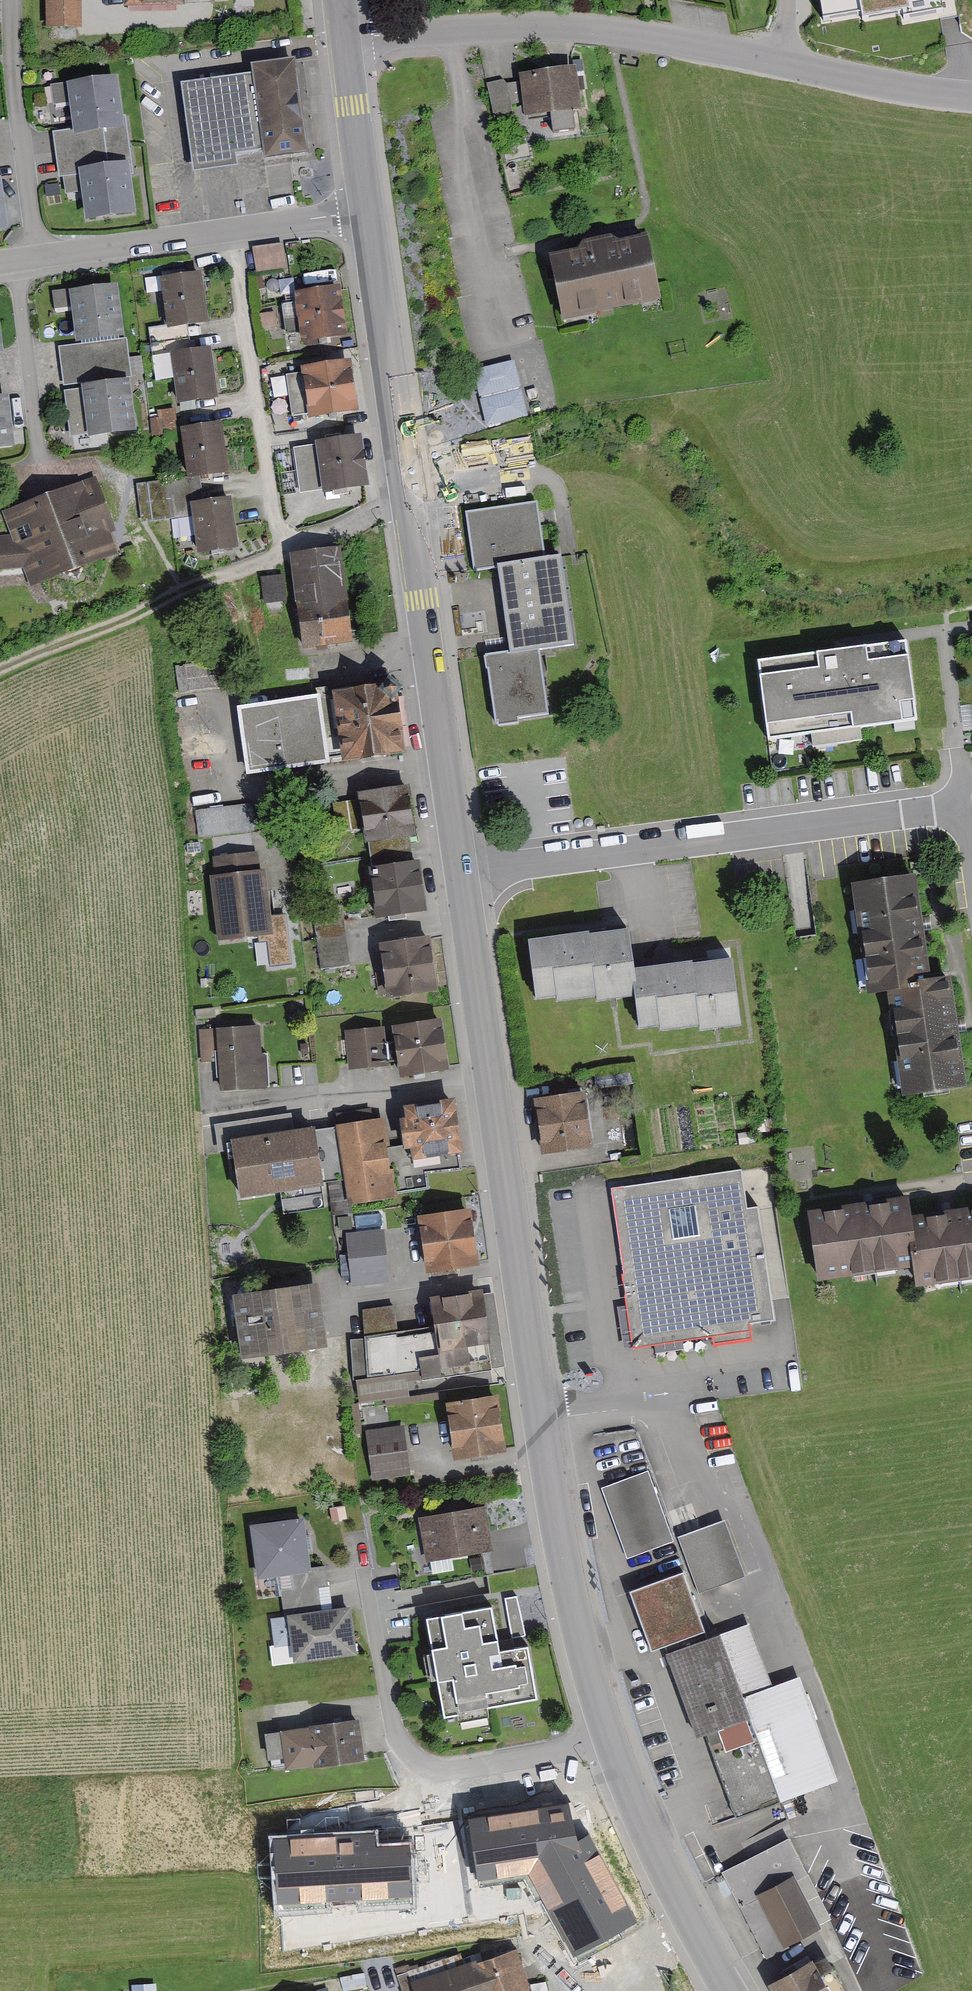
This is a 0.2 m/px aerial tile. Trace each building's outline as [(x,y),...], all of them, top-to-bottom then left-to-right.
[(46,27),(79,28),(79,0),(47,0),(46,27)] [(124,10),(185,8),(184,0),(124,0),(124,10)] [(821,27),(858,20),(860,28),(901,21),(902,27),(949,18),(945,0),(816,0),(821,27)] [(252,68),(253,76),(181,86),(194,175),(237,169),(235,156),(264,152),(265,161),(308,155),(295,62),(252,68)] [(576,70),(521,78),(527,121),(551,117),(553,136),(576,133),(573,114),(582,113),(576,70)] [(52,134),(55,157),(130,146),(126,118),(123,118),(118,79),(67,86),(70,104),(73,131),(52,134)] [(505,80),(487,84),(497,123),(514,119),(505,80)] [(53,106),(70,104),(67,86),(67,84),(51,86),(53,106)] [(137,216),(131,174),(134,173),(130,146),(55,157),(58,179),(65,178),(80,176),(82,192),(86,223),(137,216)] [(82,192),(80,176),(65,178),(67,195),(82,192)] [(58,185),(46,187),(47,196),(59,195),(58,185)] [(578,255),(550,261),(563,325),(662,304),(648,241),(618,247),(612,240),(582,246),(578,255)] [(285,244),(256,248),(259,275),(289,270),(285,244)] [(200,275),(161,281),(168,331),(207,326),(200,275)] [(124,339),(117,287),(70,293),(70,294),(72,307),(76,345),(124,339)] [(339,288),(294,295),(301,347),(347,341),(339,288)] [(56,309),(72,307),(70,294),(70,293),(69,291),(54,293),(56,309)] [(58,349),(61,369),(131,359),(128,340),(58,349)] [(217,402),(210,351),(171,356),(178,407),(217,402)] [(131,359),(61,369),(64,388),(133,379),(131,359)] [(513,359),(474,369),(488,426),(527,416),(513,359)] [(352,363),(302,370),(303,374),(308,415),(309,422),(359,415),(352,363)] [(308,415),(303,374),(287,376),(292,417),(308,415)] [(130,382),(82,388),(83,391),(89,436),(89,440),(136,434),(130,382)] [(71,439),(89,436),(83,391),(65,393),(71,439)] [(0,399),(0,452),(16,450),(9,398),(0,399)] [(222,428),(184,433),(190,479),(139,486),(144,523),(193,517),(199,561),(240,556),(233,500),(203,504),(200,485),(228,482),(222,428)] [(363,438),(316,444),(317,446),(323,491),(324,498),(370,491),(363,438)] [(301,494),(323,491),(317,446),(295,449),(301,494)] [(24,570),(30,587),(118,554),(110,532),(114,530),(95,480),(3,513),(12,536),(0,537),(0,572),(24,570)] [(503,606),(510,655),(484,658),(486,673),(489,672),(496,723),(498,723),(499,728),(519,725),(518,720),(547,716),(538,651),(573,646),(561,560),(545,562),(537,504),(466,514),(474,572),(498,569),(503,606)] [(341,551),(290,557),(302,653),(353,646),(341,551)] [(281,577),(261,579),(264,603),(284,600),(281,577)] [(905,646),(762,666),(772,745),(812,740),(859,734),(916,726),(905,646)] [(221,677),(218,650),(180,655),(183,682),(221,677)] [(310,667),(285,669),(285,683),(310,681),(310,667)] [(385,690),(333,697),(333,700),(341,761),(342,767),(406,759),(398,701),(405,692),(392,681),(385,690)] [(333,700),(321,701),(321,700),(237,711),(246,778),(330,766),(330,763),(341,761),(333,700)] [(859,734),(812,740),(813,750),(861,744),(859,734)] [(409,841),(416,840),(409,789),(359,796),(359,801),(363,830),(366,847),(369,847),(409,841)] [(363,830),(359,801),(333,805),(337,833),(363,830)] [(254,804),(185,814),(190,845),(259,836),(254,804)] [(371,859),(411,854),(409,841),(369,847),(371,859)] [(371,859),(373,873),(377,872),(413,867),(411,854),(371,859)] [(219,944),(259,939),(259,944),(267,944),(270,968),(292,965),(289,941),(286,916),(271,918),(266,874),(260,875),(257,855),(209,861),(219,944)] [(384,922),(427,916),(420,866),(413,867),(377,872),(384,922)] [(376,923),(384,922),(377,872),(373,873),(370,873),(376,923)] [(918,882),(853,891),(868,1001),(889,998),(933,991),(924,925),(918,882)] [(341,908),(313,912),(321,969),(349,965),(341,908)] [(628,936),(531,948),(537,1004),(556,1002),(557,1008),(595,1003),(596,1009),(635,1004),(632,975),(628,936)] [(388,1003),(438,996),(431,942),(380,949),(382,959),(387,995),(388,1003)] [(387,995),(382,959),(374,960),(379,996),(387,995)] [(734,963),(632,975),(635,1004),(639,1035),(660,1033),(661,1037),(701,1032),(701,1037),(742,1033),(734,963)] [(952,989),(933,991),(889,998),(905,1102),(968,1093),(958,1025),(952,989)] [(399,1080),(449,1073),(442,1024),(392,1031),(399,1080)] [(267,1028),(202,1032),(204,1064),(222,1063),(223,1093),(271,1090),(267,1028)] [(385,1029),(345,1032),(349,1070),(389,1067),(385,1029)] [(308,1044),(301,1045),(303,1056),(310,1055),(308,1044)] [(585,1097),(534,1104),(541,1159),(593,1152),(585,1097)] [(405,1112),(407,1124),(399,1125),(403,1148),(404,1155),(411,1154),(413,1166),(417,1166),(459,1160),(464,1159),(456,1104),(405,1112)] [(617,1107),(605,1109),(607,1119),(619,1117),(617,1107)] [(223,1124),(285,1121),(284,1108),(222,1111),(223,1124)] [(384,1122),(338,1130),(351,1212),(397,1205),(396,1196),(388,1150),(384,1122)] [(315,1134),(232,1146),(240,1201),(323,1189),(315,1134)] [(419,1177),(417,1166),(413,1166),(411,1154),(404,1155),(403,1148),(397,1149),(388,1150),(396,1196),(426,1191),(424,1176),(419,1177)] [(461,1171),(459,1160),(417,1166),(419,1177),(424,1176),(461,1171)] [(742,1175),(612,1192),(633,1351),(714,1340),(715,1346),(751,1341),(750,1334),(749,1326),(774,1323),(759,1212),(747,1214),(742,1175)] [(862,1207),(806,1214),(816,1286),(917,1272),(910,1221),(907,1201),(862,1207)] [(470,1211),(417,1219),(424,1277),(478,1270),(470,1211)] [(910,1221),(917,1272),(921,1293),(971,1285),(971,1212),(948,1215),(910,1221)] [(386,1232),(346,1235),(351,1288),(390,1284),(386,1232)] [(317,1289),(233,1300),(241,1364),(325,1353),(317,1289)] [(492,1374),(491,1371),(505,1369),(494,1296),(483,1297),(483,1295),(430,1302),(434,1330),(399,1335),(395,1307),(362,1312),(365,1341),(367,1360),(401,1355),(405,1377),(406,1386),(492,1374)] [(365,1341),(351,1342),(354,1384),(357,1384),(369,1382),(367,1360),(365,1341)] [(405,1377),(401,1355),(367,1360),(369,1382),(405,1377)] [(406,1386),(405,1377),(369,1382),(357,1384),(360,1404),(408,1397),(406,1386)] [(500,1401),(447,1408),(455,1467),(508,1460),(500,1401)] [(405,1427),(366,1432),(372,1480),(411,1475),(405,1427)] [(628,1560),(673,1544),(647,1473),(602,1490),(628,1560)] [(487,1502),(417,1515),(425,1562),(495,1550),(487,1502)] [(305,1515),(251,1523),(259,1578),(313,1571),(305,1515)] [(690,1536),(677,1541),(698,1597),(711,1593),(746,1580),(725,1523),(690,1536)] [(705,1637),(683,1577),(628,1597),(650,1657),(705,1637)] [(348,1599),(284,1609),(293,1665),(357,1654),(348,1599)] [(491,1603),(426,1616),(445,1715),(537,1697),(527,1645),(500,1651),(491,1603)] [(721,1643),(742,1702),(773,1691),(752,1631),(721,1642),(721,1643)] [(742,1702),(721,1643),(669,1662),(698,1741),(708,1738),(750,1723),(742,1702)] [(750,1723),(779,1806),(837,1785),(801,1682),(773,1691),(742,1702),(750,1723)] [(359,1719),(278,1729),(284,1771),(365,1761),(359,1719)] [(779,1806),(750,1723),(708,1738),(738,1820),(779,1806)] [(503,1903),(577,1869),(529,1768),(455,1803),(503,1903)] [(840,1927),(792,1838),(723,1875),(770,1964),(840,1927)] [(553,1939),(635,1895),(613,1854),(531,1898),(553,1939)] [(406,1932),(471,1915),(462,1880),(397,1898),(406,1932)] [(406,1972),(412,1990),(536,1990),(523,1953),(485,1966),(479,1947),(406,1972)] [(833,1975),(821,1982),(813,1968),(770,1990),(841,1990),(833,1975)] [(135,1984),(136,1990),(161,1990),(160,1983),(135,1984)]
